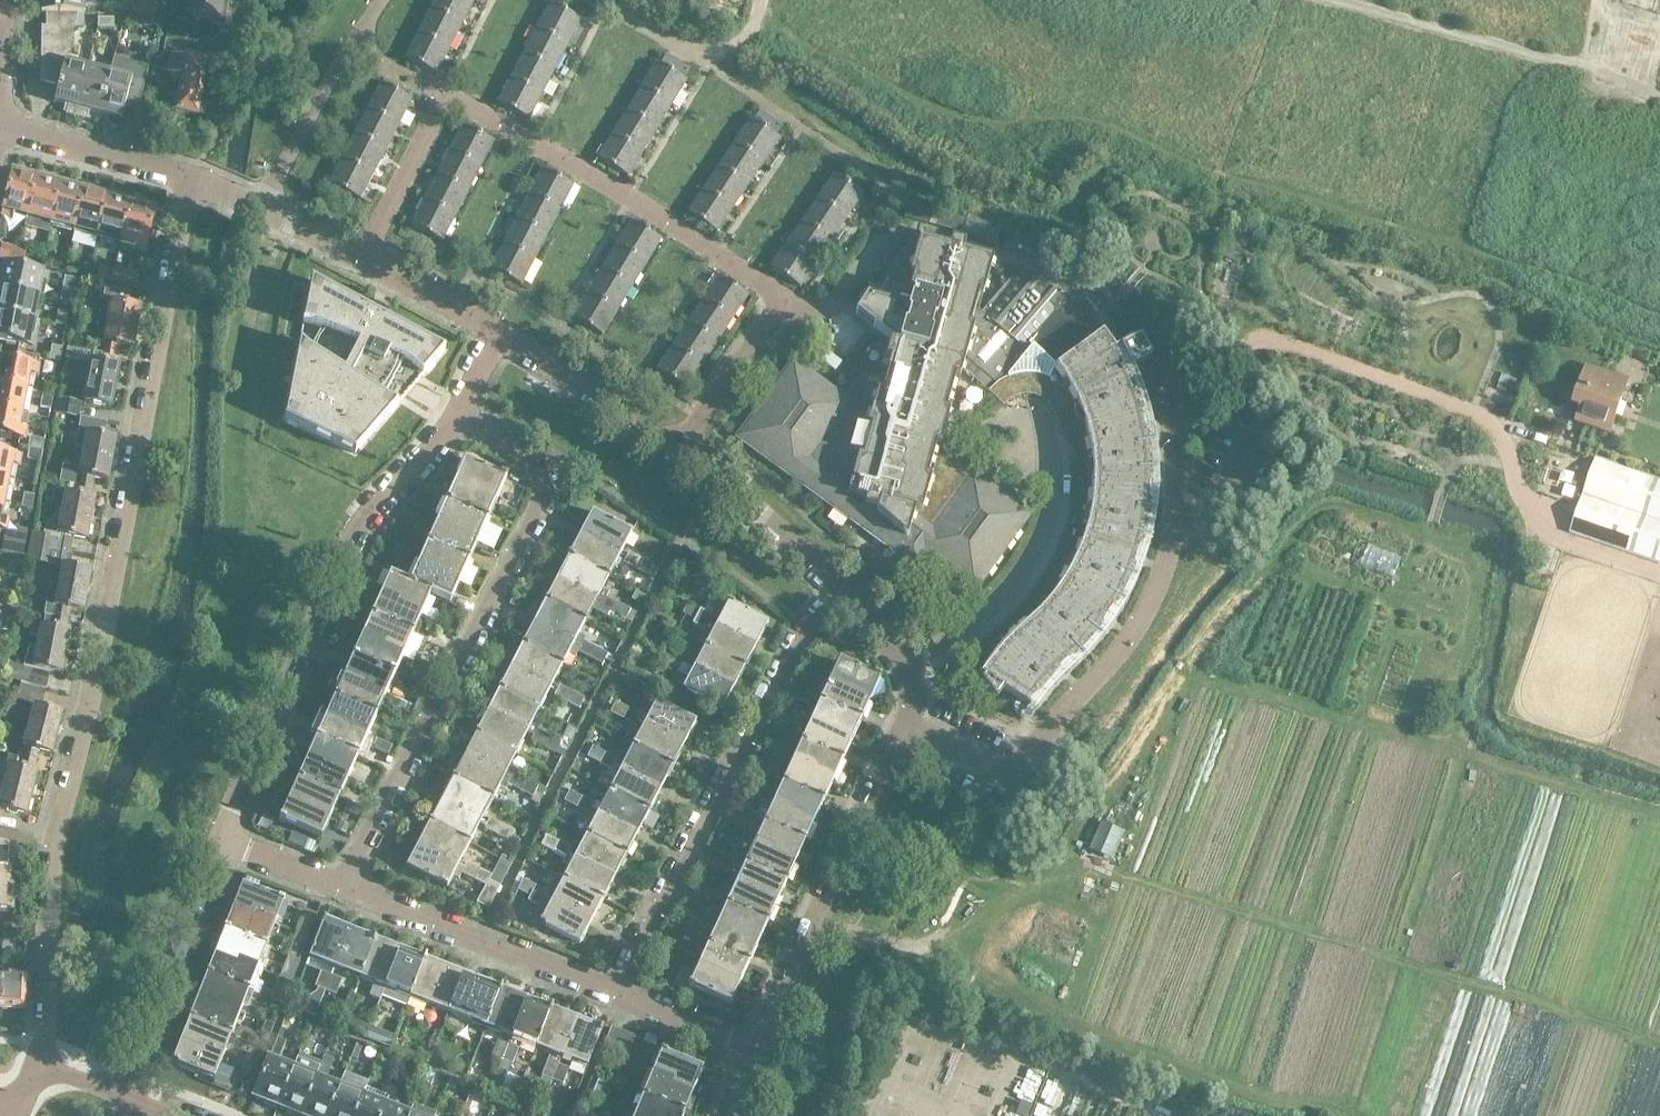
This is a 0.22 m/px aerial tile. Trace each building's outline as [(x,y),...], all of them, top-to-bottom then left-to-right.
[(42,12),(46,12),(46,26),(73,33),(75,26),(76,13),(85,13),(85,0),(42,0),(42,12)] [(188,15),(226,21),(229,0),(191,0),(188,15)] [(474,0),(436,0),(432,7),(462,23),(474,0)] [(537,27),(542,29),(568,43),(584,10),(576,6),(571,13),(550,2),(537,27)] [(432,7),(419,32),(449,48),(462,23),(432,7)] [(84,27),(85,13),(76,13),(75,26),(84,27)] [(114,21),(98,20),(98,31),(113,31),(114,21)] [(42,25),(41,39),(70,47),(73,33),(46,26),(42,25)] [(525,52),(529,54),(555,67),(568,43),(542,29),(537,27),(530,42),(525,52)] [(419,32),(406,57),(436,73),(449,48),(419,32)] [(41,39),(41,53),(66,59),(70,47),(41,39)] [(164,51),(162,59),(157,58),(155,69),(167,71),(181,74),(175,111),(176,111),(176,110),(198,114),(206,59),(164,51)] [(512,76),(516,79),(542,92),(555,67),(529,54),(525,52),(517,67),(512,76)] [(41,80),(59,85),(55,101),(68,105),(66,114),(75,116),(88,65),(66,59),(41,53),(41,80)] [(663,63),(670,67),(675,59),(668,55),(663,63)] [(110,71),(99,112),(112,115),(110,125),(120,127),(127,103),(139,106),(148,72),(151,61),(138,58),(136,69),(132,68),(130,76),(110,71)] [(670,67),(676,71),(681,63),(675,59),(670,67)] [(643,85),(647,88),(672,103),(686,79),(657,61),(648,75),(643,85)] [(676,71),(683,75),(688,67),(681,63),(676,71)] [(88,65),(75,116),(83,118),(86,109),(99,112),(110,71),(88,65)] [(565,77),(569,70),(564,67),(560,74),(565,77)] [(498,101),(498,102),(528,118),(542,92),(516,79),(512,76),(498,101)] [(382,82),(369,107),(400,123),(413,99),(382,82)] [(628,109),(633,111),(657,126),(672,103),(647,88),(643,85),(634,100),(628,109)] [(369,107),(356,133),(387,148),(400,123),(369,107)] [(614,133),(618,135),(643,150),(657,126),(633,111),(628,109),(614,133)] [(755,119),(762,123),(767,115),(760,111),(755,119)] [(762,123),(768,127),(773,119),(767,115),(762,123)] [(750,118),(735,141),(763,159),(778,136),(750,118)] [(768,127),(775,132),(780,124),(773,119),(768,127)] [(494,140),(463,125),(451,149),(482,165),(494,140)] [(356,133),(343,158),(374,173),(387,148),(356,133)] [(599,156),(598,157),(628,175),(643,150),(618,135),(614,133),(599,156)] [(735,141),(719,164),(748,183),(763,159),(735,141)] [(482,165),(451,149),(438,174),(469,190),(482,165)] [(343,158),(330,183),(361,199),(374,173),(343,158)] [(710,179),(704,188),(708,191),(733,207),(748,183),(719,164),(710,179)] [(543,168),(529,194),(556,207),(560,210),(572,185),(573,184),(543,168)] [(36,176),(24,173),(23,175),(13,172),(1,216),(12,218),(14,214),(27,217),(37,179),(36,178),(36,176)] [(469,190),(438,174),(425,200),(456,215),(469,190)] [(819,197),(824,200),(848,216),(863,193),(835,174),(826,188),(819,197)] [(61,182),(49,179),(48,182),(37,179),(27,217),(51,223),(61,182)] [(73,188),(74,186),(61,182),(51,223),(74,229),(84,191),(73,188)] [(694,202),(688,212),(717,231),(733,207),(708,191),(704,188),(694,202)] [(109,195),(96,192),(96,194),(84,191),(74,229),(98,235),(109,195)] [(529,194),(516,219),(547,234),(555,219),(560,210),(556,207),(529,194)] [(121,201),(121,198),(109,195),(98,235),(121,241),(131,205),(121,201)] [(804,220),(808,222),(832,239),(848,216),(824,200),(819,197),(810,211),(804,220)] [(425,200),(412,225),(443,240),(456,215),(425,200)] [(146,207),(147,205),(134,201),(133,204),(131,204),(131,205),(121,241),(120,246),(135,250),(146,253),(156,210),(146,207)] [(966,220),(942,213),(938,226),(962,233),(966,220)] [(511,225),(514,218),(509,215),(506,222),(511,225)] [(987,236),(991,223),(972,217),(969,231),(987,236)] [(516,219),(504,243),(535,259),(547,234),(516,219)] [(632,220),(617,245),(646,263),(656,248),(662,238),(632,220)] [(788,243),(792,246),(816,262),(832,239),(808,222),(804,220),(794,234),(788,243)] [(826,382),(793,356),(731,437),(915,570),(925,556),(974,593),(1032,513),(940,445),(962,368),(1004,406),(1010,400),(1016,397),(1023,395),(1030,395),(1037,397),(1043,400),(1049,405),(1053,411),(1061,433),(1080,426),(1080,424),(1083,424),(1077,411),(1074,402),(1063,381),(1115,352),(1077,299),(1070,306),(1029,271),(1026,268),(985,316),(979,310),(993,259),(963,251),(965,243),(952,239),(949,246),(909,236),(855,312),(891,340),(878,384),(869,414),(826,382)] [(939,243),(949,246),(952,239),(941,236),(939,243)] [(504,243),(491,268),(522,284),(530,269),(535,259),(504,243)] [(772,266),(772,267),(800,286),(816,262),(792,246),(788,243),(772,266)] [(0,257),(0,259),(24,263),(25,263),(27,252),(27,250),(3,245),(0,257)] [(617,245),(603,268),(632,287),(646,263),(617,245)] [(27,252),(25,263),(37,265),(39,255),(27,252)] [(51,268),(64,271),(67,260),(53,257),(51,268)] [(67,260),(64,271),(78,274),(80,263),(67,260)] [(0,277),(0,289),(40,297),(43,283),(48,283),(50,272),(45,272),(5,264),(3,277),(0,276),(0,277)] [(98,277),(111,280),(114,270),(100,266),(98,277)] [(111,280),(137,287),(140,274),(115,267),(111,280)] [(603,268),(588,292),(617,310),(632,287),(603,268)] [(719,275),(704,298),(732,318),(742,304),(748,293),(719,275)] [(73,291),(76,278),(65,276),(62,289),(73,291)] [(287,405),(284,419),(355,453),(399,403),(404,397),(406,395),(416,383),(417,382),(422,376),(444,350),(381,317),(381,318),(380,317),(381,315),(367,308),(366,310),(365,309),(365,308),(310,280),(309,285),(299,342),(298,345),(294,364),(293,373),(288,396),(287,405)] [(104,343),(103,353),(116,355),(118,345),(131,347),(139,306),(128,304),(131,290),(105,286),(103,301),(111,302),(103,343),(104,343)] [(35,321),(40,297),(0,289),(0,314),(35,321)] [(588,292),(573,317),(602,334),(612,320),(617,310),(588,292)] [(704,298),(688,321),(717,341),(732,318),(704,298)] [(66,327),(69,313),(58,311),(55,325),(66,327)] [(35,321),(0,314),(0,340),(36,346),(41,322),(35,321)] [(688,321),(672,345),(697,362),(701,364),(710,350),(717,341),(688,321)] [(1151,360),(1140,338),(1063,381),(1074,402),(1077,411),(1083,424),(1083,425),(1086,440),(1090,456),(1091,467),(1096,466),(1096,474),(1091,475),(1091,489),(1089,507),(1094,508),(1091,526),(1086,525),(1080,542),(1075,557),(1080,559),(1072,575),(1067,573),(1058,587),(1048,600),(1052,604),(1040,618),(1036,614),(1022,627),(1005,641),(1009,645),(997,658),(993,654),(979,676),(982,678),(980,681),(995,700),(1001,691),(1033,713),(1039,704),(1049,693),(1067,675),(1073,669),(1086,657),(1097,644),(1107,631),(1117,617),(1126,602),(1137,578),(1148,545),(1152,528),(1155,503),(1157,485),(1156,461),(1153,440),(1152,433),(1147,411),(1144,403),(1136,380),(1132,370),(1151,360)] [(59,360),(62,346),(51,344),(48,358),(59,360)] [(672,345),(657,369),(685,388),(701,364),(697,362),(672,345)] [(0,355),(0,383),(33,390),(36,375),(39,376),(41,365),(43,357),(31,355),(18,352),(16,360),(5,358),(5,356),(0,355)] [(90,360),(83,396),(85,397),(84,403),(110,407),(118,367),(114,366),(116,355),(103,353),(101,362),(90,360)] [(1605,375),(1588,369),(1575,405),(1583,407),(1577,422),(1611,434),(1624,399),(1616,396),(1622,378),(1606,372),(1605,375)] [(1500,382),(1515,389),(1518,381),(1503,375),(1500,382)] [(28,414),(33,390),(0,383),(0,409),(28,414)] [(51,409),(54,395),(43,393),(40,407),(51,409)] [(58,396),(56,411),(80,416),(83,401),(58,396)] [(26,440),(28,429),(25,429),(28,414),(0,409),(0,435),(26,440)] [(79,475),(78,484),(92,487),(94,477),(107,479),(115,437),(104,435),(107,421),(81,416),(78,432),(85,433),(81,457),(72,455),(70,471),(79,473),(78,475),(79,475)] [(41,459),(42,451),(29,449),(27,456),(41,459)] [(15,481),(18,466),(21,466),(23,457),(0,452),(0,478),(15,481)] [(1570,532),(1659,563),(1659,561),(1659,479),(1596,457),(1570,532)] [(465,463),(458,480),(477,488),(474,495),(493,504),(503,482),(504,482),(505,480),(500,477),(499,478),(465,463)] [(10,505),(15,481),(0,478),(0,503),(10,505)] [(458,480),(447,503),(486,520),(493,504),(474,495),(477,488),(458,480)] [(47,531),(37,530),(36,532),(33,532),(30,545),(68,552),(70,552),(73,536),(86,538),(93,498),(90,497),(92,487),(78,484),(71,483),(70,492),(65,491),(61,512),(56,511),(47,531)] [(34,508),(36,494),(26,492),(23,506),(34,508)] [(25,543),(27,534),(28,530),(15,528),(15,532),(8,530),(10,519),(8,518),(10,505),(0,503),(0,538),(25,543)] [(447,503),(440,519),(459,528),(456,532),(477,542),(486,520),(447,503)] [(626,528),(591,509),(579,533),(619,554),(630,532),(631,532),(632,530),(626,527),(626,528)] [(477,542),(456,532),(459,528),(440,519),(428,543),(468,561),(477,542)] [(619,554),(579,533),(568,554),(608,575),(619,554)] [(23,553),(25,543),(11,541),(9,550),(23,553)] [(421,560),(440,568),(438,572),(459,582),(468,561),(428,543),(421,560)] [(42,614),(53,616),(67,619),(69,608),(83,610),(90,570),(68,566),(70,560),(67,559),(68,552),(30,545),(27,560),(55,565),(61,566),(58,587),(48,585),(42,614)] [(1367,562),(1390,571),(1397,554),(1374,545),(1367,562)] [(629,553),(624,563),(636,569),(642,559),(629,553)] [(568,554),(557,576),(596,597),(608,575),(568,554)] [(654,566),(642,559),(636,569),(649,576),(654,566)] [(421,560),(410,584),(431,593),(450,601),(459,582),(438,572),(440,568),(421,560)] [(390,576),(382,592),(402,601),(400,607),(420,616),(431,593),(410,584),(409,585),(390,576)] [(557,576),(545,599),(584,619),(591,607),(599,611),(601,607),(604,601),(596,597),(557,576)] [(382,592),(372,615),(412,633),(420,616),(400,607),(402,601),(382,592)] [(716,623),(750,642),(756,645),(768,622),(733,603),(727,600),(713,592),(703,611),(712,616),(710,620),(716,623)] [(513,595),(509,604),(516,607),(520,599),(513,595)] [(604,601),(601,607),(613,613),(618,603),(606,597),(604,601)] [(19,600),(8,598),(5,610),(17,612),(19,600)] [(545,599),(533,622),(580,647),(578,651),(590,657),(595,647),(583,641),(585,637),(578,633),(584,619),(545,599)] [(618,603),(613,613),(625,619),(631,610),(618,603)] [(700,609),(688,603),(682,613),(695,619),(700,609)] [(655,607),(650,616),(659,620),(663,611),(655,607)] [(710,634),(704,646),(744,667),(755,645),(750,642),(716,623),(710,620),(712,616),(703,611),(700,609),(695,619),(707,626),(704,631),(710,634)] [(25,664),(33,667),(33,668),(36,669),(36,668),(61,672),(69,631),(65,630),(67,619),(53,616),(42,614),(40,624),(37,646),(30,645),(25,664)] [(364,633),(384,642),(382,647),(402,656),(412,633),(372,615),(364,633)] [(533,622),(522,643),(561,664),(568,651),(576,656),(578,651),(580,647),(533,622)] [(402,656),(382,647),(384,642),(364,633),(354,656),(394,674),(402,656)] [(522,643),(511,666),(550,686),(561,664),(522,643)] [(704,646),(693,667),(733,688),(744,667),(704,646)] [(595,647),(590,657),(602,663),(607,654),(595,647)] [(672,664),(677,654),(665,647),(659,657),(672,664)] [(679,691),(683,693),(685,694),(686,693),(721,712),(730,693),(733,688),(693,667),(687,664),(689,660),(677,654),(672,664),(678,667),(668,685),(679,691)] [(346,673),(366,682),(364,687),(384,697),(394,674),(354,656),(346,673)] [(5,670),(9,662),(0,658),(0,668),(5,670)] [(839,661),(830,680),(849,689),(847,693),(868,703),(879,681),(880,681),(880,679),(875,676),(874,677),(839,661)] [(6,677),(46,688),(50,674),(10,662),(6,677)] [(511,666),(499,688),(538,709),(550,686),(511,666)] [(384,697),(364,687),(366,682),(346,673),(335,696),(376,715),(384,697)] [(830,680),(819,703),(860,722),(868,703),(847,693),(849,689),(830,680)] [(18,696),(41,703),(45,689),(21,683),(18,696)] [(882,686),(879,684),(872,699),(881,704),(883,699),(882,686)] [(559,686),(554,696),(567,702),(572,692),(559,686)] [(499,688),(488,710),(527,730),(534,734),(531,740),(543,746),(549,736),(536,729),(540,722),(533,718),(538,709),(499,688)] [(572,692),(567,702),(579,708),(584,699),(572,692)] [(335,696),(327,714),(347,723),(345,728),(366,737),(376,715),(335,696)] [(410,715),(414,706),(394,697),(390,706),(410,715)] [(638,719),(644,723),(684,744),(696,721),(661,703),(662,703),(655,700),(654,701),(655,702),(649,714),(642,710),(640,714),(638,719)] [(616,701),(611,711),(623,718),(628,707),(616,701)] [(819,703),(812,719),(831,728),(829,734),(850,744),(860,722),(819,703)] [(24,747),(22,757),(21,758),(35,761),(38,749),(51,753),(61,713),(35,706),(36,705),(34,704),(23,747),(24,747)] [(628,707),(623,718),(635,724),(638,719),(640,714),(628,707)] [(488,710),(476,733),(515,753),(527,730),(488,710)] [(327,714),(317,737),(358,755),(366,737),(345,728),(347,723),(327,714)] [(850,744),(829,734),(831,728),(812,719),(801,742),(842,761),(850,744)] [(773,721),(770,727),(784,734),(787,727),(773,721)] [(644,723),(633,744),(673,765),(684,744),(644,723)] [(476,733),(465,755),(504,775),(515,753),(476,733)] [(549,736),(543,746),(556,753),(559,747),(561,742),(549,736)] [(309,755),(329,764),(327,768),(348,778),(358,755),(317,737),(309,755)] [(391,746),(375,738),(371,747),(387,754),(391,746)] [(559,747),(565,750),(569,743),(563,739),(561,742),(559,747)] [(842,761),(801,742),(793,759),(813,768),(810,774),(831,783),(842,761)] [(633,744),(621,767),(661,788),(673,765),(633,744)] [(593,746),(587,756),(600,762),(605,752),(593,746)] [(605,752),(600,762),(612,768),(617,758),(605,752)] [(25,814),(36,772),(33,772),(35,761),(21,758),(22,757),(9,753),(6,765),(9,766),(0,801),(0,808),(25,814)] [(348,778),(327,768),(329,764),(309,755),(299,777),(340,796),(348,778)] [(465,755),(454,776),(492,797),(498,786),(505,790),(508,784),(511,779),(504,775),(465,755)] [(793,759),(782,783),(823,802),(831,783),(810,774),(813,768),(793,759)] [(621,767),(609,789),(649,810),(661,788),(621,767)] [(511,779),(508,784),(521,790),(525,780),(513,774),(511,779)] [(454,776),(442,799),(480,820),(492,797),(454,776)] [(291,795),(311,804),(309,810),(329,819),(340,796),(299,777),(291,795)] [(525,780),(521,790),(533,796),(538,787),(525,780)] [(782,783),(775,800),(794,809),(791,814),(813,824),(823,802),(782,783)] [(598,811),(638,832),(649,810),(609,789),(598,811)] [(570,790),(564,800),(576,806),(582,796),(570,790)] [(309,810),(311,804),(291,795),(280,818),(279,819),(279,820),(285,822),(321,837),(329,819),(309,810)] [(582,796),(576,806),(589,813),(594,802),(582,796)] [(431,821),(469,841),(480,820),(442,799),(431,821)] [(775,800),(764,823),(804,842),(813,824),(791,814),(794,809),(775,800)] [(626,854),(638,832),(598,811),(586,833),(626,854)] [(490,818),(485,828),(497,834),(502,824),(490,818)] [(458,863),(469,841),(431,821),(419,843),(458,863)] [(348,826),(339,822),(336,829),(345,832),(348,826)] [(1100,822),(1088,849),(1110,859),(1122,832),(1100,822)] [(764,823),(756,841),(775,850),(773,855),(794,865),(804,842),(764,823)] [(502,824),(497,834),(510,841),(515,830),(502,824)] [(308,840),(292,833),(288,843),(304,849),(308,840)] [(586,833),(575,855),(615,876),(626,854),(586,833)] [(546,835),(541,845),(554,851),(559,841),(546,835)] [(570,865),(563,878),(603,899),(615,876),(575,855),(569,852),(571,847),(559,841),(554,851),(566,858),(564,862),(570,865)] [(756,841),(745,863),(786,882),(794,865),(773,855),(775,850),(756,841)] [(464,866),(458,863),(419,843),(407,866),(446,886),(452,874),(459,878),(462,872),(461,872),(464,866)] [(16,878),(17,847),(0,846),(0,878),(16,878)] [(479,868),(467,862),(464,866),(461,872),(462,872),(474,878),(479,868)] [(745,863),(737,881),(757,890),(754,896),(775,905),(786,882),(745,863)] [(489,908),(499,885),(488,880),(491,874),(479,868),(474,878),(486,884),(477,902),(489,908)] [(491,874),(488,880),(499,885),(502,880),(491,874)] [(14,910),(16,878),(0,878),(0,910),(14,910)] [(546,896),(552,899),(592,920),(603,899),(563,878),(556,891),(550,888),(548,892),(546,896)] [(521,883),(518,889),(530,896),(536,885),(523,879),(521,883)] [(515,881),(509,895),(514,897),(518,889),(521,883),(516,881),(515,881)] [(737,881),(726,905),(767,923),(775,905),(754,896),(757,890),(737,881)] [(539,923),(544,926),(579,944),(589,925),(592,920),(552,899),(546,896),(548,892),(536,885),(530,896),(543,902),(541,907),(546,909),(540,921),(539,923)] [(242,886),(232,912),(252,920),(254,914),(276,922),(284,902),(242,886)] [(726,905),(718,923),(737,931),(735,937),(756,947),(767,923),(726,905)] [(306,941),(317,915),(304,910),(294,936),(306,941)] [(232,912),(224,931),(266,948),(276,922),(254,914),(252,920),(232,912)] [(351,929),(324,918),(309,957),(336,968),(351,929)] [(718,923),(708,945),(748,963),(756,947),(735,937),(737,931),(718,923)] [(375,938),(351,929),(336,968),(360,977),(375,938)] [(3,931),(3,954),(13,954),(13,931),(3,931)] [(235,964),(237,959),(259,967),(266,948),(224,931),(214,956),(235,964)] [(375,938),(360,977),(373,982),(368,995),(380,999),(381,996),(384,987),(400,948),(375,938)] [(708,945),(700,962),(719,971),(718,976),(738,986),(748,963),(708,945)] [(400,948),(384,987),(381,996),(406,1006),(410,997),(425,958),(426,954),(411,948),(409,952),(400,948)] [(237,959),(235,964),(214,956),(207,974),(249,991),(259,967),(237,959)] [(425,958),(410,997),(448,1012),(463,973),(425,958)] [(719,971),(700,962),(690,984),(689,984),(688,986),(693,989),(694,988),(730,1004),(738,986),(718,976),(719,971)] [(2,972),(1,1007),(25,1008),(26,972),(2,972)] [(485,1027),(500,988),(463,973),(448,1012),(485,1027)] [(217,1007),(220,1002),(241,1011),(249,991),(207,974),(197,999),(217,1007)] [(325,994),(332,978),(322,974),(316,990),(325,994)] [(335,997),(341,982),(332,978),(325,994),(335,997)] [(525,998),(500,988),(485,1027),(510,1036),(525,998)] [(285,997),(273,992),(270,1001),(281,1006),(285,997)] [(525,998),(510,1036),(506,1047),(500,1062),(510,1067),(516,1051),(513,1050),(518,1039),(536,1046),(551,1008),(525,998)] [(220,1002),(217,1007),(197,999),(190,1019),(232,1035),(241,1011),(220,1002)] [(300,1010),(314,1016),(318,1005),(304,1000),(300,1010)] [(551,1008),(536,1046),(549,1052),(535,1088),(546,1092),(550,1082),(556,1067),(560,1056),(576,1018),(551,1008)] [(369,1025),(369,1026),(347,1016),(343,1027),(365,1036),(369,1025)] [(576,1018),(560,1056),(581,1065),(587,1067),(600,1034),(603,1028),(602,1028),(601,1027),(576,1018)] [(200,1052),(202,1046),(224,1055),(232,1035),(190,1019),(180,1044),(200,1052)] [(270,1033),(274,1024),(266,1021),(262,1030),(270,1033)] [(365,1036),(390,1046),(394,1035),(369,1025),(365,1036)] [(611,1027),(602,1052),(613,1057),(623,1032),(611,1027)] [(623,1032),(613,1057),(625,1061),(635,1036),(623,1032)] [(277,1037),(270,1056),(254,1096),(264,1100),(263,1103),(276,1107),(277,1104),(278,1105),(293,1066),(279,1060),(286,1040),(277,1037)] [(500,1062),(506,1047),(497,1043),(490,1059),(500,1062)] [(202,1046),(200,1052),(180,1044),(173,1061),(172,1061),(172,1063),(196,1073),(195,1077),(246,1097),(257,1068),(244,1063),(239,1061),(235,1069),(224,1064),(228,1056),(224,1055),(202,1046)] [(293,1066),(278,1105),(287,1109),(286,1112),(297,1115),(299,1115),(300,1114),(301,1114),(317,1075),(302,1069),(310,1050),(301,1046),(293,1066)] [(340,1084),(325,1078),(336,1052),(329,1049),(326,1056),(324,1055),(301,1114),(306,1115),(327,1115),(340,1084)] [(659,1056),(652,1073),(673,1081),(671,1086),(691,1095),(697,1082),(702,1068),(667,1054),(667,1053),(661,1050),(660,1053),(659,1056)] [(364,1093),(363,1093),(359,1091),(351,1088),(361,1061),(350,1057),(340,1084),(327,1115),(355,1115),(364,1093)] [(556,1096),(566,1070),(556,1067),(550,1082),(546,1092),(556,1096)] [(497,1071),(491,1085),(516,1095),(522,1081),(497,1071)] [(652,1073),(642,1097),(683,1114),(690,1099),(691,1095),(671,1086),(673,1081),(652,1073)] [(381,1077),(371,1074),(366,1087),(376,1091),(381,1077)] [(410,1111),(398,1107),(401,1099),(400,1098),(407,1080),(397,1076),(387,1102),(381,1115),(408,1115),(410,1111)] [(459,1080),(450,1076),(443,1095),(452,1099),(459,1080)] [(604,1082),(592,1077),(586,1093),(598,1098),(604,1082)] [(387,1102),(364,1093),(355,1115),(381,1115),(387,1102)] [(634,1115),(635,1115),(683,1115),(683,1114),(642,1097),(634,1115)]
